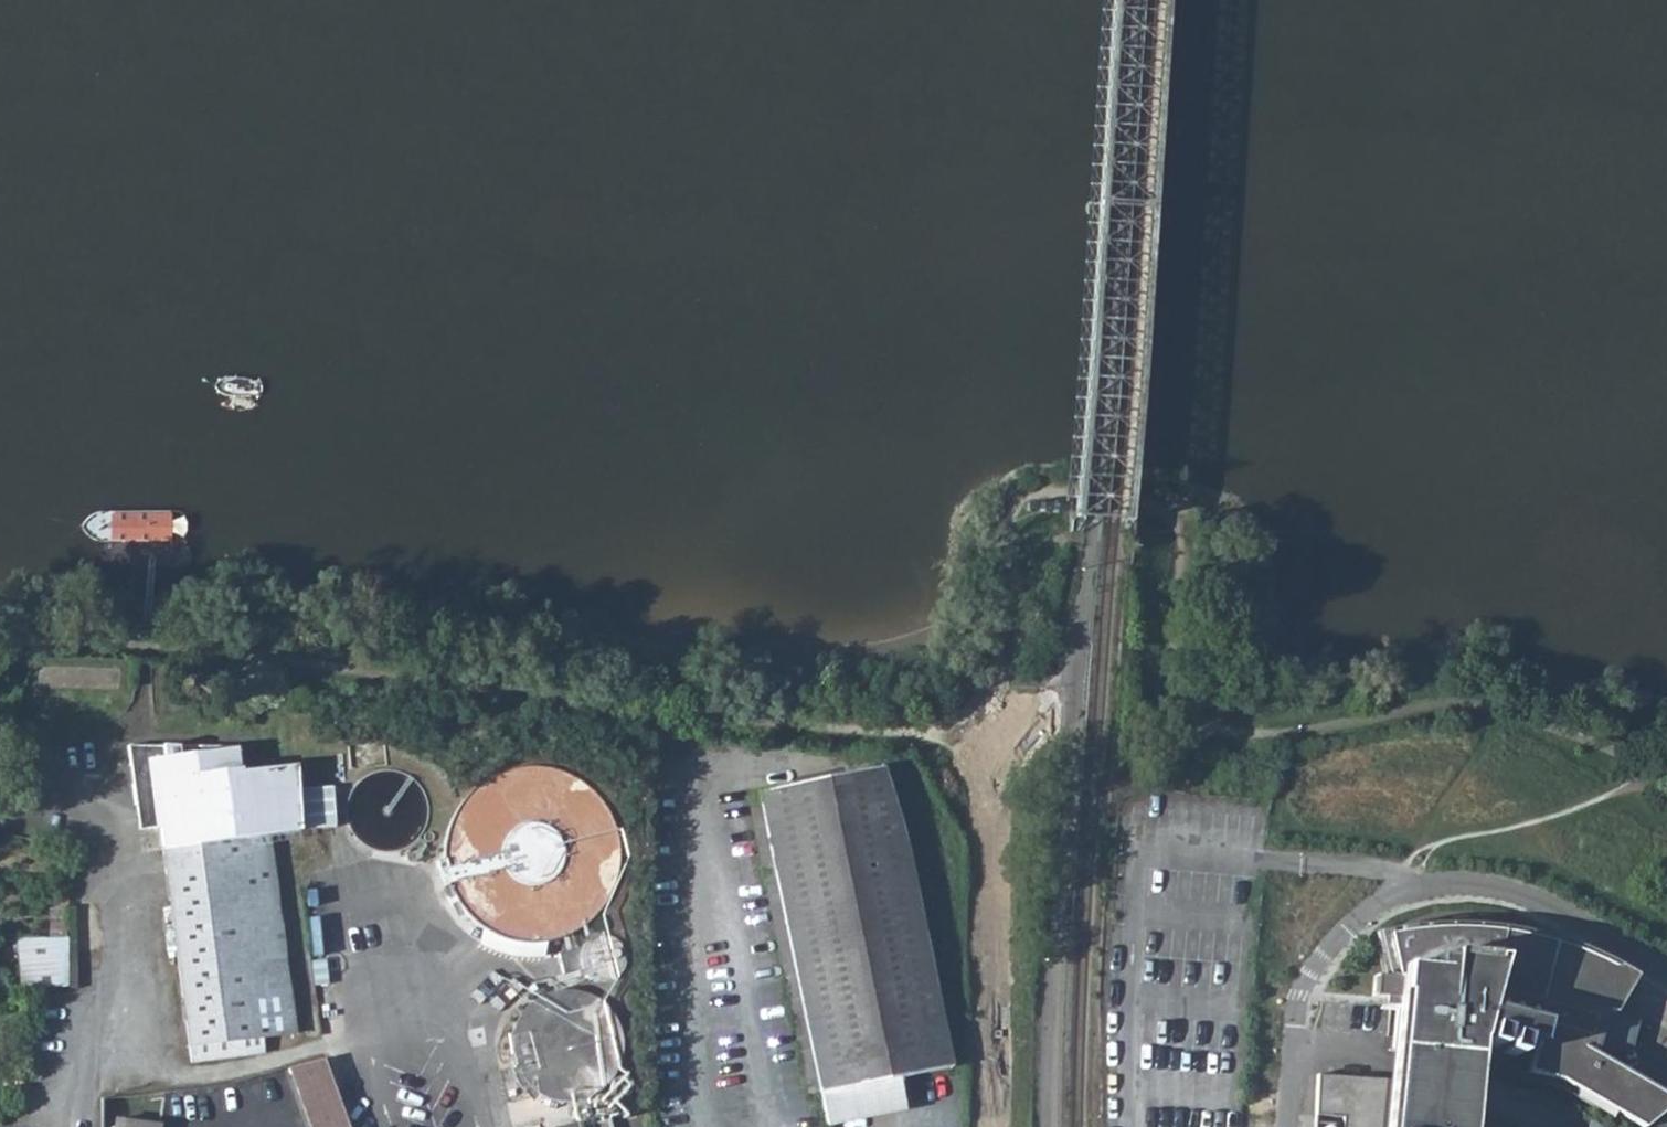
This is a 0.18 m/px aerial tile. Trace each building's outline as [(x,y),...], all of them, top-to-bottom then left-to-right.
[(174,508),(108,508),(98,509),(89,514),(82,522),(88,528),(98,535),(108,538),(156,539),(174,539),(183,537),(188,531),(190,522),(188,513),(182,508),(174,508)] [(261,1036),(292,1032),(265,837),(292,833),(283,769),(232,775),(229,753),(122,742),(130,802),(146,800),(150,830),(158,829),(161,848),(187,1063),(262,1053),(261,1036)] [(516,769),(510,770),(499,773),(493,776),(482,782),(473,789),(468,793),(460,803),(457,808),(451,818),(447,830),(444,842),(443,854),(444,866),(445,872),(448,883),(451,889),(456,900),(463,910),(467,914),(476,923),(481,926),(491,932),(497,935),(503,937),(515,940),(521,941),(533,942),(545,940),(557,937),(568,933),(573,930),(583,923),(588,920),(593,915),(601,906),(607,896),(610,890),(612,885),(614,879),(617,867),(617,861),(618,855),(617,843),(616,837),(613,825),(610,820),(605,809),(601,804),(594,794),(585,786),(580,782),(569,776),(558,772),(552,770),(546,769),(534,767),(528,767),(516,769)] [(751,794),(813,1094),(896,1077),(950,1067),(886,767),(751,794)] [(378,769),(365,772),(359,776),(354,780),(350,785),(346,790),(344,797),(342,803),(342,809),(342,816),(344,822),(346,828),(350,834),(354,839),(359,843),(365,846),(371,848),(378,850),(384,850),(391,849),(397,847),(403,845),(408,841),(413,836),(417,831),(420,825),(422,819),(423,813),(423,806),(422,800),(420,793),(417,787),(413,782),(408,778),(403,774),(397,771),(391,769),(384,769),(378,769)] [(134,832),(150,830),(146,800),(130,802),(134,832)] [(47,906),(46,938),(67,938),(67,905),(47,906)] [(1475,1045),(1498,1052),(1516,1056),(1533,1048),(1527,1071),(1558,1079),(1641,1126),(1644,1126),(1666,1108),(1666,1098),(1591,1054),(1598,1037),(1588,1039),(1596,1017),(1615,1014),(1635,975),(1610,961),(1584,949),(1557,940),(1524,931),(1490,926),(1468,925),(1429,925),(1397,929),(1396,925),(1373,930),(1375,942),(1386,939),(1396,977),(1373,975),(1371,996),(1381,997),(1380,1008),(1395,1010),(1388,1079),(1317,1073),(1314,1126),(1468,1126),(1475,1045)] [(23,989),(67,986),(67,938),(46,938),(14,938),(19,989),(23,989)] [(327,983),(325,958),(310,960),(314,985),(327,983)] [(571,988),(563,988),(559,988),(555,989),(551,989),(547,990),(544,992),(540,993),(536,995),(533,997),(530,1000),(527,1002),(524,1005),(521,1008),(518,1011),(516,1015),(514,1018),(512,1022),(511,1025),(509,1029),(508,1033),(508,1037),(507,1041),(507,1045),(507,1049),(507,1053),(508,1057),(509,1061),(510,1065),(512,1069),(513,1072),(515,1076),(518,1079),(520,1083),(523,1085),(526,1088),(529,1091),(532,1093),(535,1095),(539,1097),(543,1099),(547,1101),(550,1102),(554,1103),(558,1103),(566,1104),(570,1103),(578,1102),(582,1101),(586,1099),(590,1098),(594,1096),(597,1094),(600,1092),(603,1089),(606,1086),(609,1083),(611,1080),(614,1077),(616,1073),(618,1070),(619,1066),(620,1062),(621,1058),(622,1054),(623,1050),(623,1046),(623,1042),(622,1038),(622,1034),(621,1030),(619,1026),(618,1023),(616,1019),(614,1015),(612,1012),(610,1009),(607,1006),(604,1003),(601,1000),(594,996),(591,994),(583,991),(579,990),(571,988)] [(322,1058),(288,1067),(309,1126),(347,1126),(322,1058)] [(813,1094),(819,1126),(873,1126),(905,1120),(896,1077),(813,1094)] [(116,1118),(114,1126),(158,1126),(158,1125),(116,1118)]
